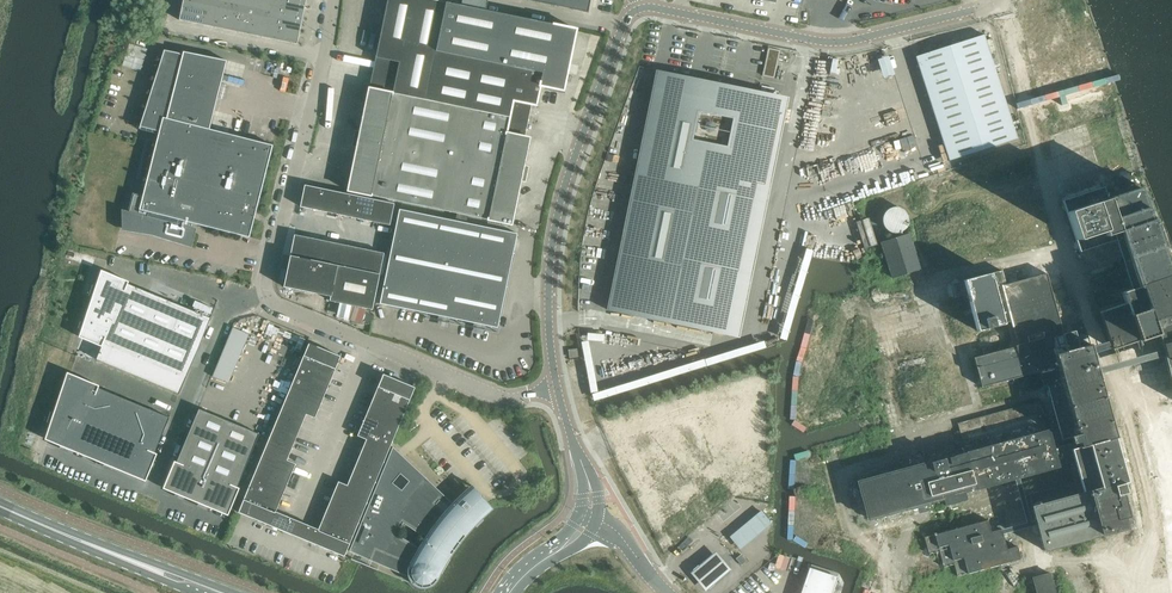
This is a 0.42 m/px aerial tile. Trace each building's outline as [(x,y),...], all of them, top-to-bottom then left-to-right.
[(182,7),(205,12),(208,0),(183,0),(182,7)] [(214,27),(220,1),(214,0),(208,0),(205,12),(202,25),(214,27)] [(255,8),(257,0),(245,0),(243,6),(255,8)] [(267,11),(269,0),(257,0),(255,8),(267,11)] [(267,11),(279,13),(282,0),(269,0),(267,11)] [(282,0),(279,13),(302,18),(305,5),(282,0)] [(369,86),(425,98),(445,2),(436,0),(387,0),(372,75),(369,86)] [(460,3),(461,3),(461,4),(486,9),(488,0),(445,0),(460,3)] [(555,6),(571,9),(588,13),(591,0),(526,0),(555,6)] [(214,27),(226,30),(232,4),(220,1),(214,27)] [(425,98),(475,108),(510,115),(513,101),(536,105),(540,86),(564,91),(576,29),(445,2),(425,98)] [(226,30),(238,32),(243,6),(232,4),(226,30)] [(238,32),(250,35),(255,8),(243,6),(238,32)] [(179,20),(202,25),(205,12),(182,7),(179,20)] [(250,35),(262,37),(267,11),(255,8),(250,35)] [(274,40),(276,26),(279,13),(267,11),(262,37),(274,40)] [(279,13),(276,26),(300,31),(302,18),(279,13)] [(276,26),(274,40),(297,44),(300,31),(276,26)] [(915,57),(948,161),(1018,139),(984,35),(915,57)] [(138,61),(128,58),(127,64),(133,66),(133,67),(141,70),(148,49),(134,44),(132,51),(141,54),(138,61)] [(774,75),(782,50),(771,47),(764,72),(774,75)] [(134,195),(125,228),(135,230),(152,233),(187,244),(190,232),(191,228),(193,228),(191,227),(192,223),(241,235),(249,237),(258,202),(259,200),(259,199),(259,197),(260,197),(270,154),(273,145),(209,129),(210,128),(221,81),(226,62),(227,60),(183,51),(183,53),(182,54),(178,53),(164,50),(139,129),(159,134),(143,197),(134,195)] [(884,77),(895,74),(890,55),(879,58),(884,77)] [(610,311),(633,316),(639,317),(650,319),(654,320),(710,332),(710,330),(739,190),(740,182),(757,186),(776,95),(766,92),(703,80),(682,75),(660,71),(657,83),(658,83),(613,299),(610,311)] [(348,191),(453,212),(475,108),(425,98),(369,86),(368,95),(350,181),(348,191)] [(475,108),(453,212),(511,225),(529,138),(506,133),(510,115),(475,108)] [(1171,385),(1171,276),(1154,226),(1151,220),(1149,221),(1146,214),(1147,214),(1145,210),(1143,204),(1141,198),(1138,188),(1136,184),(1136,185),(1132,173),(1117,178),(1120,190),(1106,194),(1104,187),(1065,200),(1062,201),(1079,251),(1121,237),(1137,287),(1121,292),(1125,303),(1100,312),(1112,349),(1119,347),(1157,334),(1160,344),(1161,344),(1171,385)] [(300,207),(326,212),(331,190),(305,185),(300,207)] [(326,212),(352,217),(356,195),(331,190),(326,212)] [(352,217),(371,221),(375,199),(356,195),(352,217)] [(375,199),(371,221),(390,225),(394,203),(375,199)] [(883,222),(885,227),(889,231),(894,233),(900,232),(905,229),(908,224),(908,218),(906,213),(902,209),(897,207),(891,208),(886,211),(883,216),(883,222)] [(399,209),(380,303),(439,315),(498,327),(517,233),(399,209)] [(857,222),(865,248),(876,244),(868,219),(857,222)] [(294,234),(290,256),(316,261),(320,240),(294,234)] [(920,269),(909,234),(881,243),(892,278),(920,269)] [(316,261),(337,266),(342,266),(346,245),(320,240),(316,261)] [(346,245),(342,266),(360,270),(364,249),(346,245)] [(364,249),(360,270),(380,274),(384,253),(364,249)] [(329,301),(330,301),(337,266),(316,261),(290,256),(284,287),(323,295),(330,296),(329,301)] [(337,266),(330,301),(337,303),(372,310),(380,274),(360,270),(342,266),(337,266)] [(80,321),(78,328),(82,329),(79,337),(102,346),(96,359),(179,394),(186,378),(211,318),(128,284),(129,281),(101,270),(96,286),(92,285),(89,295),(92,296),(84,322),(80,321)] [(955,297),(967,294),(977,331),(1011,322),(1012,327),(1013,327),(1018,345),(973,357),(981,387),(1039,372),(1043,386),(1045,385),(1050,384),(1065,439),(1071,437),(1073,442),(1065,444),(1066,450),(1067,450),(1066,451),(1074,482),(1028,494),(1044,550),(1134,525),(1122,482),(1127,481),(1116,439),(1114,440),(1114,438),(1116,437),(1090,344),(1084,327),(1063,333),(1058,315),(1047,273),(1045,274),(1005,285),(1002,270),(952,284),(955,297)] [(365,319),(365,310),(338,309),(338,318),(365,319)] [(233,327),(212,376),(229,383),(249,334),(233,327)] [(309,343),(300,363),(332,377),(341,356),(309,343)] [(972,349),(974,356),(988,352),(986,345),(972,349)] [(569,350),(570,358),(579,356),(578,349),(569,350)] [(300,363),(292,384),(324,397),(332,377),(300,363)] [(67,372),(54,412),(50,411),(47,422),(50,423),(45,439),(60,445),(59,449),(69,453),(71,450),(104,464),(103,467),(117,473),(118,470),(146,481),(157,453),(155,452),(169,417),(98,388),(99,385),(67,372)] [(383,374),(375,394),(406,408),(415,387),(383,374)] [(1021,378),(1023,387),(1030,385),(1028,377),(1021,378)] [(292,384),(287,394),(319,408),(324,397),(292,384)] [(283,405),(306,414),(315,418),(319,408),(287,394),(283,405)] [(375,394),(366,415),(398,428),(406,408),(375,394)] [(857,481),(868,519),(944,499),(945,506),(967,500),(964,491),(1057,466),(1040,401),(958,423),(960,430),(956,431),(961,450),(965,449),(966,453),(932,462),(932,461),(857,481)] [(283,405),(278,416),(301,426),(306,414),(283,405)] [(183,500),(185,497),(198,503),(197,506),(207,510),(209,507),(228,515),(239,488),(237,487),(259,434),(199,409),(177,462),(174,461),(163,488),(178,495),(177,498),(183,500)] [(358,436),(366,439),(389,449),(398,428),(366,415),(358,436)] [(278,416),(274,427),(297,437),(301,426),(278,416)] [(274,427),(269,439),(292,448),(297,437),(274,427)] [(269,439),(264,450),(287,460),(292,448),(269,439)] [(366,439),(362,451),(384,460),(389,449),(366,439)] [(448,509),(445,512),(436,503),(444,495),(401,455),(393,447),(349,551),(409,577),(412,582),(417,586),(423,587),(429,586),(435,583),(438,578),(439,575),(440,572),(439,568),(438,565),(441,563),(445,561),(448,558),(449,559),(458,545),(468,533),(479,521),(490,510),(482,501),(484,499),(480,495),(478,497),(476,494),(471,499),(467,503),(466,501),(462,505),(456,499),(453,503),(448,509)] [(264,450),(255,471),(287,484),(296,463),(287,460),(264,450)] [(362,451),(357,462),(380,472),(384,460),(362,451)] [(357,462),(352,473),(375,483),(380,472),(357,462)] [(675,462),(663,472),(667,477),(679,468),(675,462)] [(255,471),(247,491),(279,505),(287,484),(255,471)] [(349,481),(347,485),(370,494),(375,483),(352,473),(349,481)] [(685,475),(673,484),(677,489),(689,479),(685,475)] [(339,481),(330,502),(362,515),(370,494),(347,485),(339,481)] [(270,525),(276,511),(279,505),(247,491),(238,512),(270,525)] [(330,502),(322,521),(353,535),(362,515),(330,502)] [(276,511),(270,525),(286,532),(292,518),(276,511)] [(762,511),(756,516),(765,527),(771,522),(762,511)] [(302,522),(292,518),(286,532),(296,536),(302,522)] [(929,554),(939,551),(944,567),(954,564),(957,576),(1020,559),(1017,546),(1007,549),(1001,529),(991,532),(988,520),(936,534),(935,532),(933,533),(934,535),(924,537),(929,554)] [(319,529),(313,543),(344,556),(353,535),(322,521),(319,529)] [(296,536),(313,543),(319,529),(302,522),(296,536)] [(714,552),(688,574),(704,592),(706,592),(731,572),(714,552)] [(736,559),(741,565),(746,560),(741,554),(736,559)] [(804,584),(801,592),(832,592),(837,577),(809,568),(804,584)] [(1037,592),(1055,592),(1050,573),(1033,578),(1037,592)]
